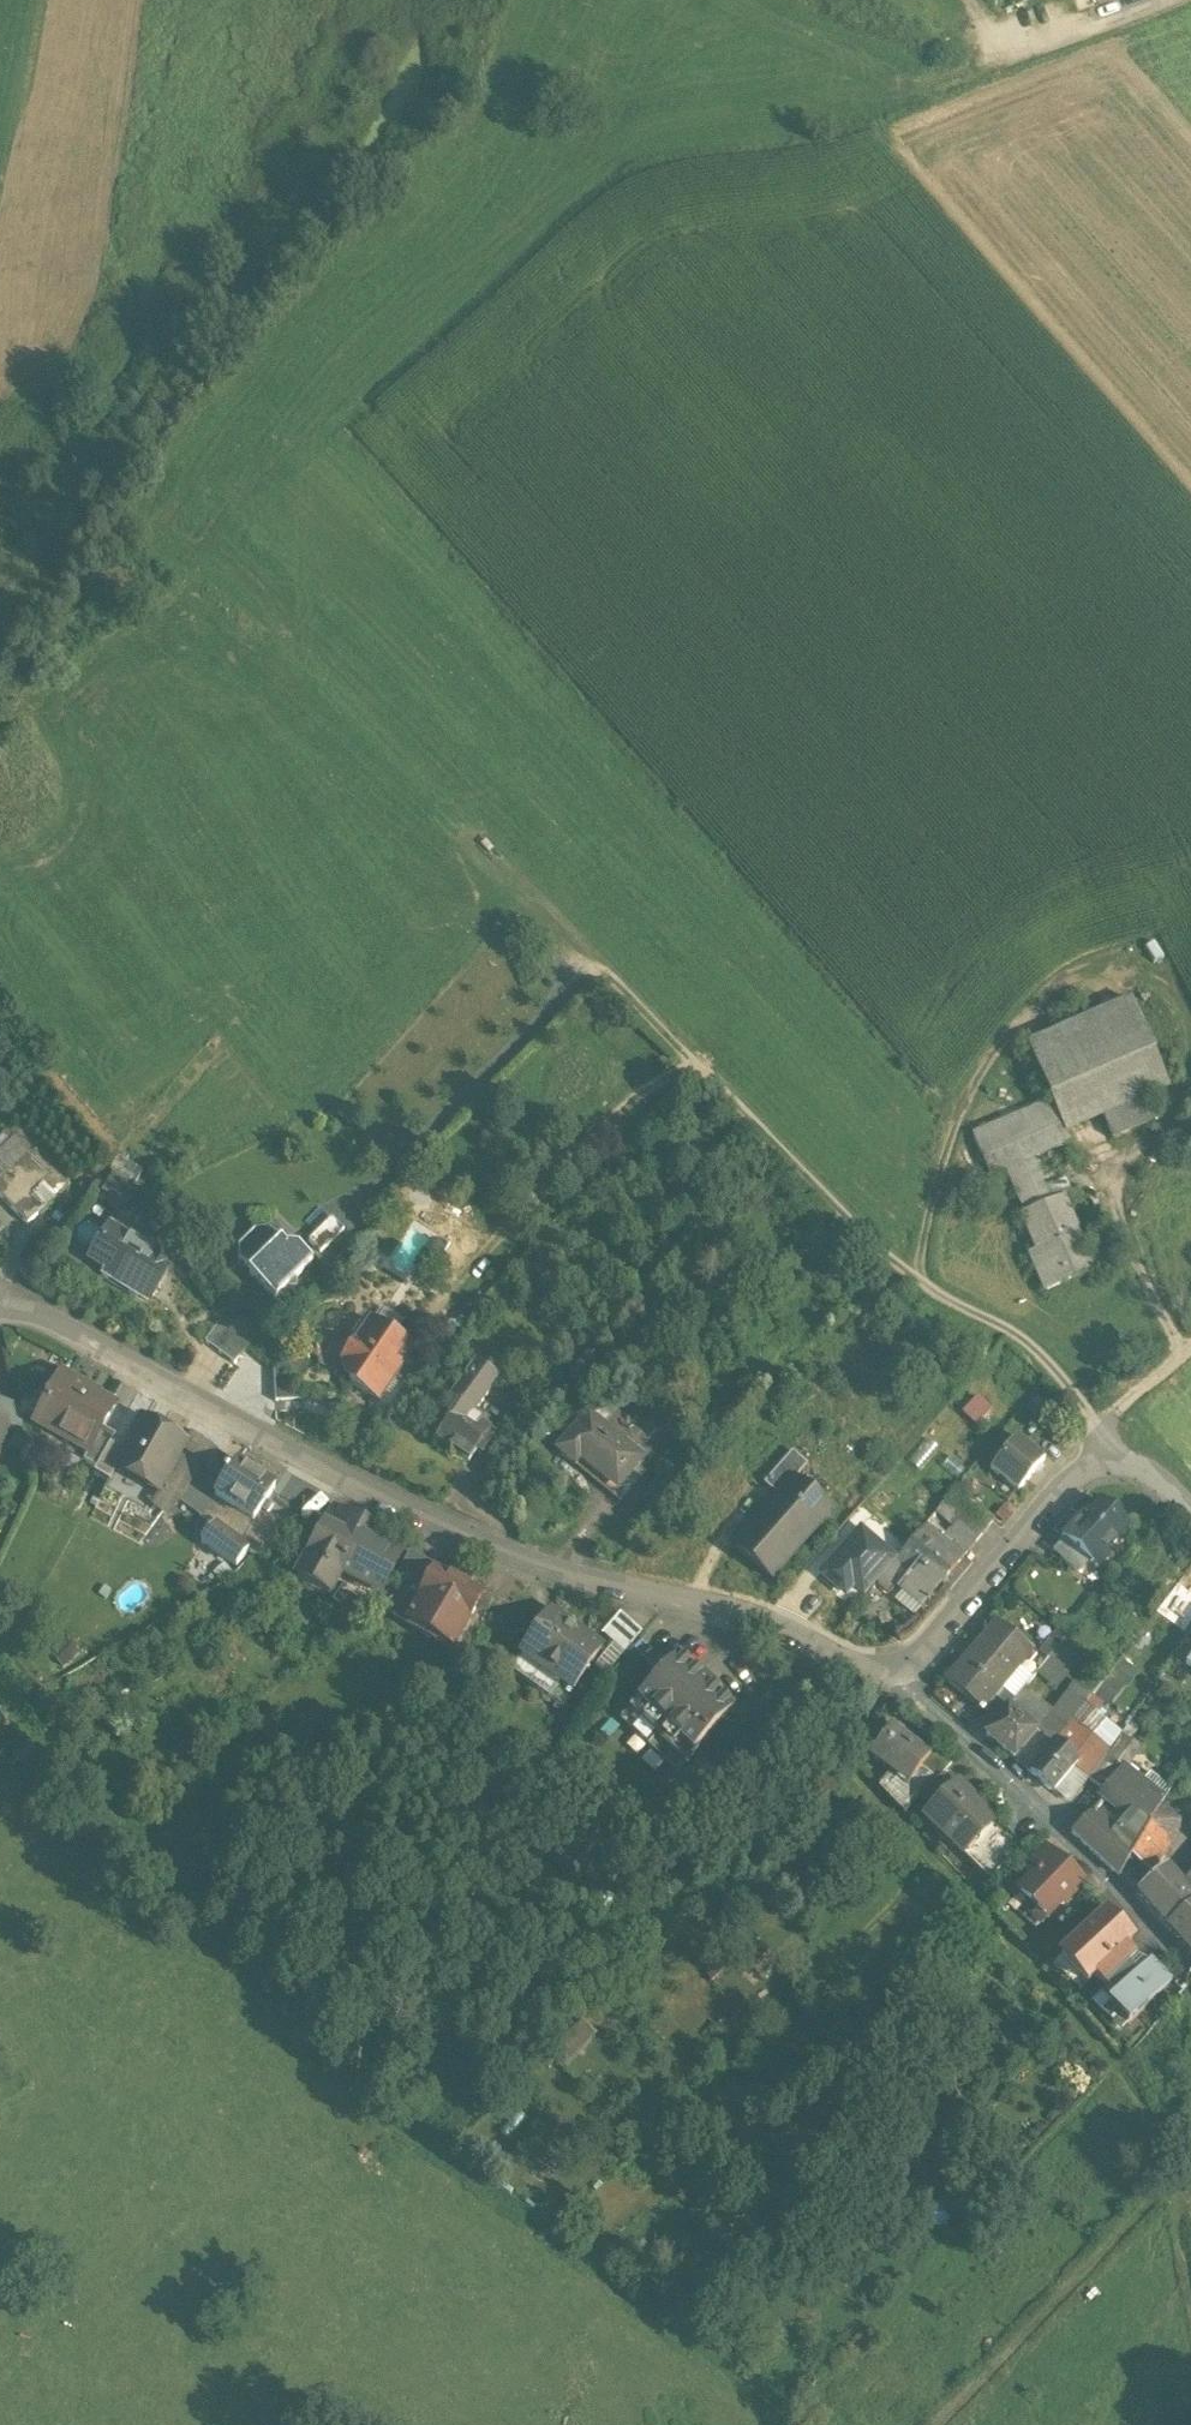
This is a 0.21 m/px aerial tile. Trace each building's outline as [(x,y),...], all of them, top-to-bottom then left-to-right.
[(1127,999),(1025,1044),(1050,1102),(1053,1101),(1065,1129),(1101,1114),(1146,1094),(1167,1085),(1127,999)] [(1146,1094),(1101,1114),(1112,1139),(1157,1119),(1146,1094)] [(1050,1102),(970,1138),(988,1177),(1005,1169),(1029,1159),(1070,1141),(1065,1129),(1053,1101),(1050,1102)] [(0,1141),(0,1156),(15,1141),(7,1133),(0,1141)] [(0,1156),(0,1158),(11,1169),(27,1152),(15,1141),(0,1156)] [(27,1152),(11,1169),(0,1180),(0,1201),(27,1228),(37,1218),(44,1211),(43,1210),(64,1189),(27,1152)] [(11,1169),(0,1158),(0,1180),(11,1169)] [(1047,1202),(1029,1159),(1005,1169),(1024,1212),(1047,1202)] [(1024,1212),(1019,1214),(1035,1250),(1028,1253),(1045,1294),(1091,1274),(1078,1244),(1080,1243),(1060,1197),(1047,1202),(1024,1212)] [(155,1259),(116,1235),(108,1249),(102,1246),(90,1265),(107,1275),(101,1284),(134,1305),(140,1296),(153,1304),(171,1275),(153,1264),(155,1259)] [(284,1259),(267,1242),(253,1243),(236,1261),(237,1274),(250,1287),(248,1288),(273,1313),(284,1302),(295,1302),(295,1291),(311,1274),(296,1259),(284,1259)] [(42,1279),(27,1267),(20,1277),(34,1288),(42,1279)] [(252,1345),(223,1323),(205,1347),(234,1369),(252,1345)] [(404,1355),(369,1332),(368,1334),(360,1335),(353,1347),(354,1354),(342,1373),(355,1381),(348,1392),(378,1411),(395,1385),(393,1379),(390,1376),(404,1355)] [(301,1373),(273,1374),(275,1408),(303,1407),(301,1373)] [(496,1388),(474,1373),(446,1412),(455,1418),(456,1417),(470,1426),(496,1388)] [(117,1406),(63,1376),(35,1428),(89,1457),(103,1432),(117,1406)] [(0,1400),(0,1425),(6,1427),(6,1428),(27,1436),(20,1407),(0,1400)] [(470,1426),(456,1417),(455,1418),(434,1449),(467,1471),(476,1458),(482,1462),(489,1452),(483,1448),(489,1439),(470,1426)] [(640,1468),(585,1423),(555,1459),(572,1474),(579,1466),(616,1497),(640,1468)] [(186,1447),(142,1424),(138,1432),(135,1433),(131,1440),(131,1443),(126,1453),(116,1470),(117,1470),(143,1485),(145,1489),(153,1494),(161,1492),(186,1447)] [(103,1432),(89,1457),(84,1464),(98,1472),(113,1445),(116,1439),(103,1432)] [(1044,1460),(1016,1437),(990,1469),(1018,1492),(1044,1460)] [(161,1492),(154,1506),(169,1518),(191,1485),(205,1465),(210,1469),(217,1457),(191,1438),(186,1447),(161,1492)] [(126,1453),(113,1445),(98,1472),(95,1477),(109,1484),(117,1470),(116,1470),(126,1453)] [(235,1469),(218,1457),(217,1457),(210,1469),(205,1465),(191,1485),(192,1485),(179,1505),(203,1522),(215,1502),(215,1501),(225,1484),(223,1483),(225,1480),(228,1481),(235,1469)] [(791,1457),(762,1491),(777,1503),(792,1485),(793,1485),(806,1469),(791,1457)] [(275,1494),(236,1468),(235,1469),(228,1481),(225,1480),(223,1483),(225,1484),(215,1501),(215,1502),(253,1527),(260,1516),(267,1520),(268,1519),(272,1512),(266,1508),(275,1494)] [(777,1503),(734,1554),(770,1585),(829,1516),(793,1485),(792,1485),(777,1503)] [(994,1521),(956,1489),(946,1502),(965,1517),(985,1533),(985,1532),(994,1521)] [(253,1527),(215,1502),(203,1522),(213,1529),(213,1528),(249,1554),(248,1555),(254,1559),(283,1530),(268,1519),(267,1520),(260,1516),(253,1527)] [(965,1517),(946,1502),(935,1514),(951,1529),(954,1531),(965,1517)] [(1100,1502),(1084,1520),(1085,1521),(1079,1527),(1078,1526),(1077,1528),(1073,1524),(1062,1537),(1065,1540),(1088,1561),(1088,1562),(1090,1560),(1089,1560),(1098,1550),(1107,1557),(1108,1556),(1104,1553),(1127,1527),(1100,1502)] [(985,1533),(965,1517),(954,1531),(973,1547),(985,1533)] [(942,1539),(926,1526),(902,1554),(895,1563),(908,1574),(914,1565),(922,1571),(903,1596),(921,1610),(941,1586),(942,1586),(964,1557),(942,1539)] [(399,1566),(363,1548),(369,1536),(351,1527),(342,1546),(323,1536),(298,1585),(331,1601),(341,1581),(379,1600),(387,1583),(390,1585),(399,1566)] [(249,1554),(213,1528),(213,1529),(201,1543),(237,1569),(248,1555),(249,1554)] [(954,1531),(951,1529),(942,1539),(964,1557),(973,1547),(954,1531)] [(860,1535),(822,1581),(840,1596),(847,1587),(864,1601),(875,1587),(894,1564),(860,1535)] [(1088,1561),(1065,1540),(1064,1541),(1054,1552),(1054,1551),(1053,1552),(1077,1574),(1078,1573),(1077,1573),(1088,1561)] [(423,1569),(409,1561),(396,1585),(410,1592),(423,1569)] [(908,1574),(895,1563),(894,1564),(875,1587),(888,1598),(908,1574)] [(423,1569),(410,1592),(423,1598),(434,1578),(435,1575),(423,1569)] [(467,1631),(429,1610),(443,1583),(434,1578),(423,1598),(420,1604),(423,1606),(413,1623),(412,1622),(410,1625),(412,1626),(410,1629),(454,1655),(467,1631)] [(482,1604),(443,1583),(429,1610),(467,1631),(482,1604)] [(1183,1631),(1190,1620),(1190,1594),(1179,1585),(1158,1613),(1183,1631)] [(409,1594),(382,1612),(410,1629),(412,1626),(410,1625),(412,1622),(413,1623),(423,1606),(420,1604),(423,1598),(410,1592),(409,1594)] [(582,1648),(547,1623),(521,1661),(572,1697),(601,1657),(585,1645),(582,1648)] [(996,1626),(945,1688),(980,1717),(998,1694),(1031,1655),(996,1626)] [(1068,1664),(1055,1653),(1037,1676),(1050,1686),(1068,1664)] [(678,1663),(621,1724),(676,1777),(734,1716),(711,1694),(714,1691),(704,1682),(701,1685),(678,1663)] [(998,1694),(980,1717),(995,1729),(1007,1714),(1013,1706),(998,1694)] [(1065,1704),(1050,1724),(1063,1735),(1069,1727),(1083,1709),(1067,1696),(1063,1702),(1065,1704)] [(1047,1722),(1019,1699),(1013,1706),(1007,1714),(1034,1737),(1047,1722)] [(891,1708),(875,1728),(887,1737),(890,1733),(891,1734),(898,1725),(904,1717),(891,1708)] [(1034,1737),(1007,1714),(995,1729),(984,1742),(1012,1766),(1034,1737)] [(1034,1737),(1012,1766),(1028,1779),(1052,1750),(1063,1735),(1050,1724),(1047,1722),(1034,1737)] [(935,1754),(898,1725),(891,1734),(929,1763),(935,1754)] [(1106,1757),(1069,1727),(1063,1735),(1052,1750),(1076,1770),(1073,1773),(1088,1784),(1106,1757)] [(891,1734),(890,1733),(887,1737),(868,1761),(891,1778),(895,1772),(912,1785),(929,1763),(891,1734)] [(1121,1737),(1088,1785),(1100,1793),(1133,1746),(1121,1737)] [(1076,1770),(1052,1750),(1028,1779),(1052,1799),(1073,1773),(1076,1770)] [(1073,1773),(1053,1799),(1069,1811),(1088,1784),(1073,1773)] [(1161,1811),(1120,1779),(1107,1795),(1135,1818),(1139,1821),(1150,1830),(1161,1811)] [(940,1781),(919,1801),(933,1813),(952,1794),(940,1781)] [(991,1824),(956,1790),(952,1794),(933,1813),(924,1823),(959,1857),(991,1824)] [(1161,1811),(1150,1830),(1132,1859),(1129,1865),(1148,1880),(1181,1824),(1161,1811)] [(1135,1818),(1127,1828),(1131,1832),(1139,1821),(1135,1818)] [(1120,1847),(1091,1819),(1071,1840),(1118,1883),(1119,1882),(1129,1865),(1132,1859),(1120,1847)] [(1150,1830),(1139,1821),(1131,1832),(1120,1847),(1132,1859),(1150,1830)] [(1021,1853),(991,1824),(959,1857),(989,1886),(1021,1853)] [(1051,1862),(1041,1853),(1023,1871),(1034,1881),(1051,1862)] [(1079,1887),(1052,1862),(1051,1862),(1034,1881),(1019,1897),(1042,1919),(1055,1905),(1059,1909),(1065,1908),(1070,1903),(1070,1897),(1079,1887)] [(1148,1880),(1129,1865),(1119,1882),(1131,1896),(1132,1895),(1132,1894),(1148,1880)] [(1164,1874),(1134,1899),(1165,1935),(1190,1913),(1190,1905),(1164,1874)] [(1165,1935),(1190,1965),(1190,1913),(1165,1935)] [(1104,1916),(1059,1959),(1086,1987),(1093,1980),(1124,1950),(1131,1943),(1104,1916)] [(1124,1950),(1093,1980),(1104,1991),(1127,1968),(1134,1961),(1124,1950)] [(1086,1987),(1059,1959),(1053,1966),(1079,1993),(1086,1987)] [(1137,1978),(1114,2001),(1107,2008),(1127,2029),(1171,1987),(1150,1966),(1137,1978)] [(1127,1968),(1104,1991),(1114,2001),(1137,1978),(1127,1968)]
